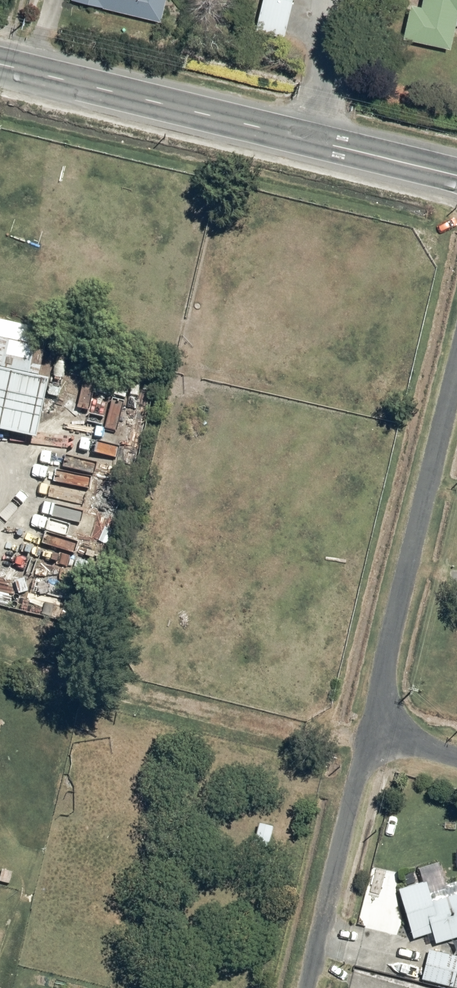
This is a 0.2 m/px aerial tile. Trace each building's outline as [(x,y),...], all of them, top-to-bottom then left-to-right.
[(70,0),(159,22),(164,0),(70,0)] [(254,30),(283,37),(292,0),(262,0),(254,30)] [(402,38),(449,48),(456,13),(456,0),(422,0),(421,6),(410,3),(402,38)] [(38,375),(49,328),(0,318),(0,367),(38,375)] [(0,367),(0,429),(36,437),(49,378),(38,375),(0,367)] [(399,890),(413,938),(431,933),(434,945),(456,939),(456,894),(431,901),(426,883),(399,890)] [(421,980),(452,987),(456,987),(456,957),(428,950),(421,980)]
